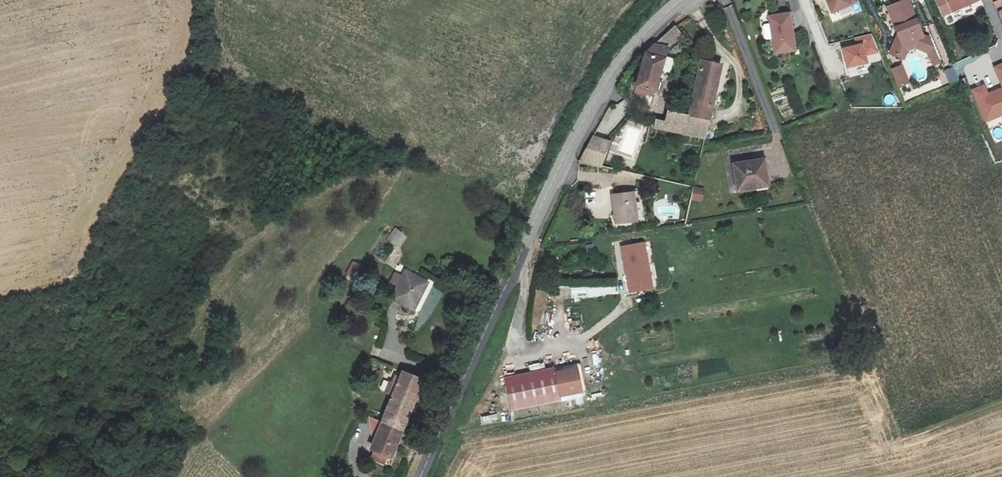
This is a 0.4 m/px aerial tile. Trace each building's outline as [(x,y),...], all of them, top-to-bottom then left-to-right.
[(831,15),(858,4),(857,0),(825,0),(831,15)] [(943,18),(977,3),(976,0),(935,0),(943,18)] [(906,3),(893,8),(900,27),(896,29),(900,39),(896,40),(891,53),(905,58),(908,50),(916,46),(926,51),(932,65),(939,62),(930,39),(920,34),(906,3)] [(790,15),(770,18),(776,55),(796,52),(790,15)] [(663,37),(671,47),(684,37),(675,26),(663,37)] [(856,45),(841,49),(847,70),(868,64),(866,57),(879,53),(871,35),(855,39),(856,45)] [(645,60),(641,72),(632,96),(644,100),(646,93),(653,94),(658,77),(668,50),(658,45),(645,60)] [(688,116),(683,136),(704,140),(722,68),(703,63),(688,116)] [(892,69),(898,88),(909,84),(903,65),(892,69)] [(949,85),(959,81),(954,67),(944,71),(949,85)] [(986,121),(1001,114),(1001,87),(987,93),(984,85),(972,90),(986,121)] [(653,129),(683,136),(688,116),(670,111),(665,122),(656,120),(653,129)] [(581,162),(583,162),(603,165),(610,141),(595,136),(581,162)] [(764,159),(734,164),(738,190),(756,188),(756,184),(767,182),(764,159)] [(695,186),(692,200),(701,202),(704,188),(695,186)] [(612,195),(616,224),(638,221),(635,192),(612,195)] [(386,239),(398,248),(407,237),(395,228),(386,239)] [(645,243),(621,247),(629,292),(653,288),(645,243)] [(345,275),(356,280),(363,267),(353,261),(345,275)] [(405,269),(390,298),(412,310),(427,280),(405,269)] [(556,288),(557,300),(617,296),(616,283),(556,288)] [(573,327),(583,325),(579,309),(569,311),(573,327)] [(529,366),(530,371),(544,368),(543,363),(529,366)] [(554,368),(504,379),(512,412),(561,401),(560,396),(582,391),(577,368),(555,373),(554,368)] [(403,372),(381,423),(403,432),(425,381),(403,372)] [(403,432),(381,423),(369,451),(391,460),(403,432)]
